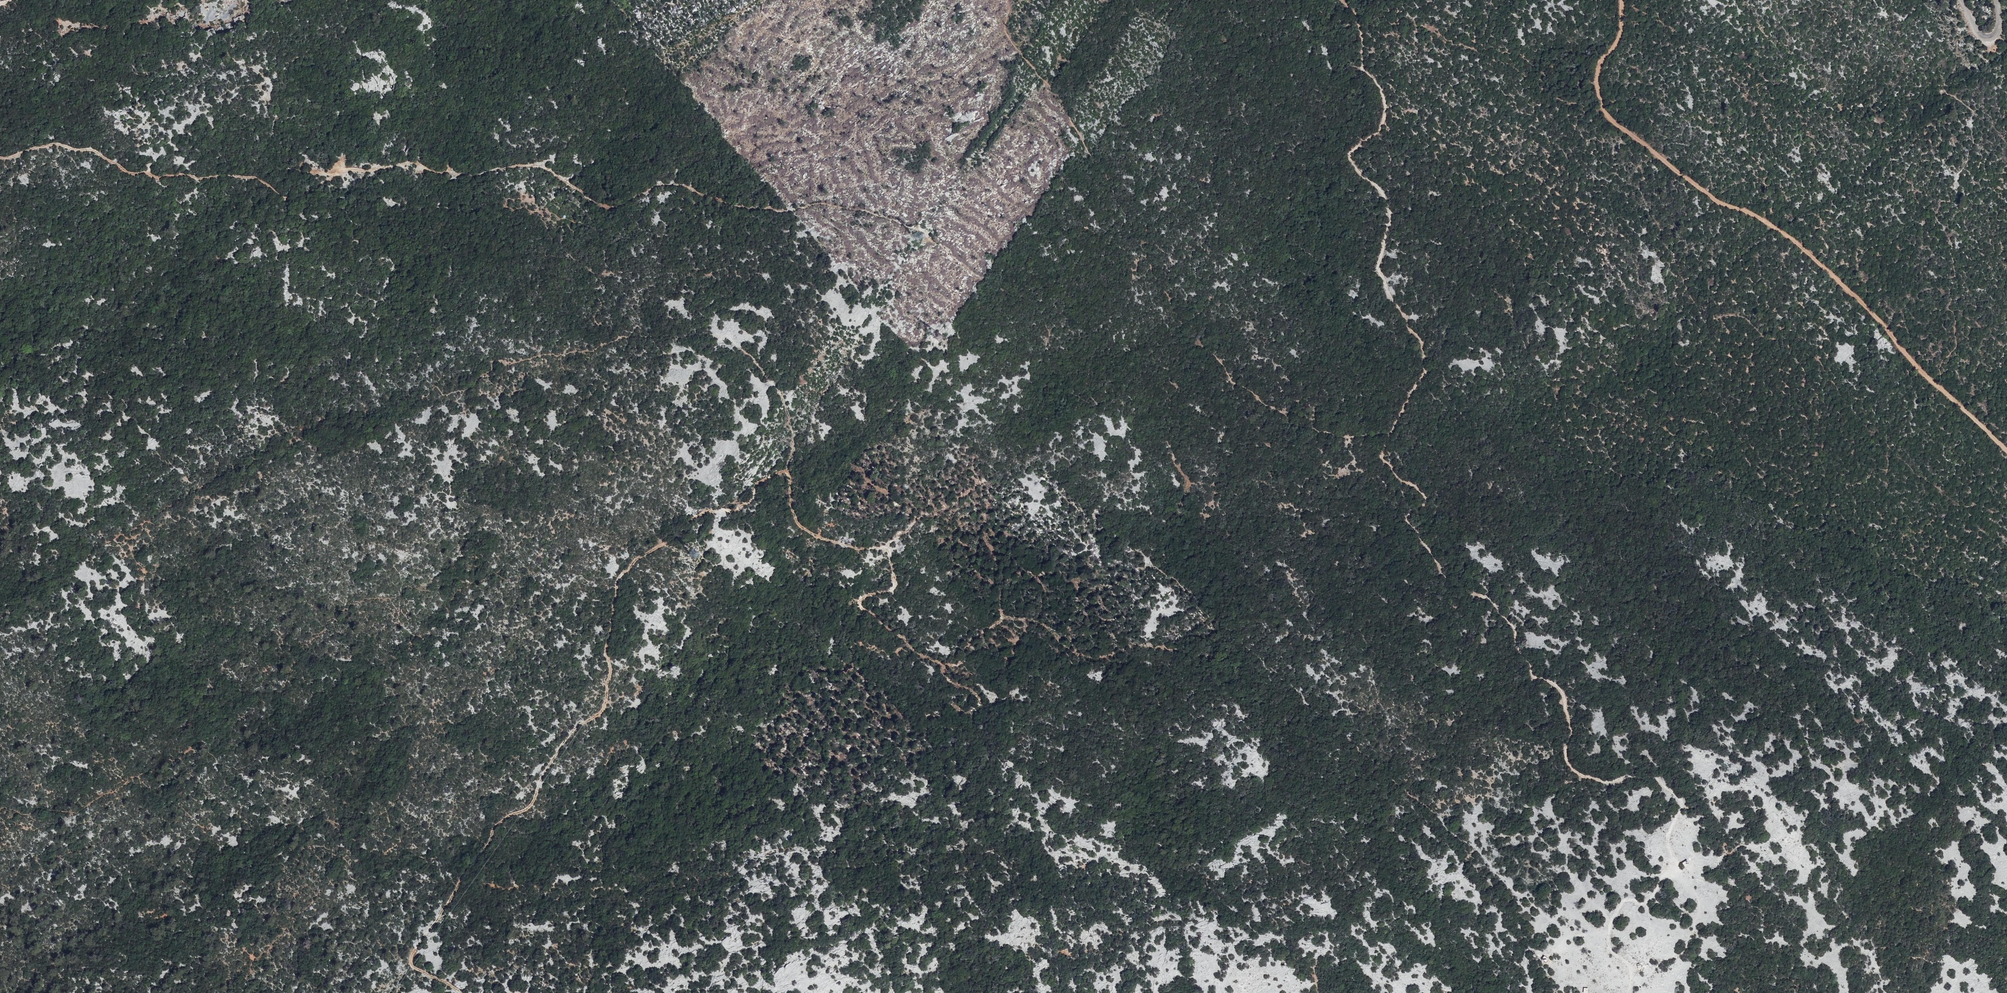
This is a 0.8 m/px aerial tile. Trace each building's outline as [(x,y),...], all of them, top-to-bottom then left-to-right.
[(1688,859),(1682,863),(1685,868),(1691,864),(1688,859)]
